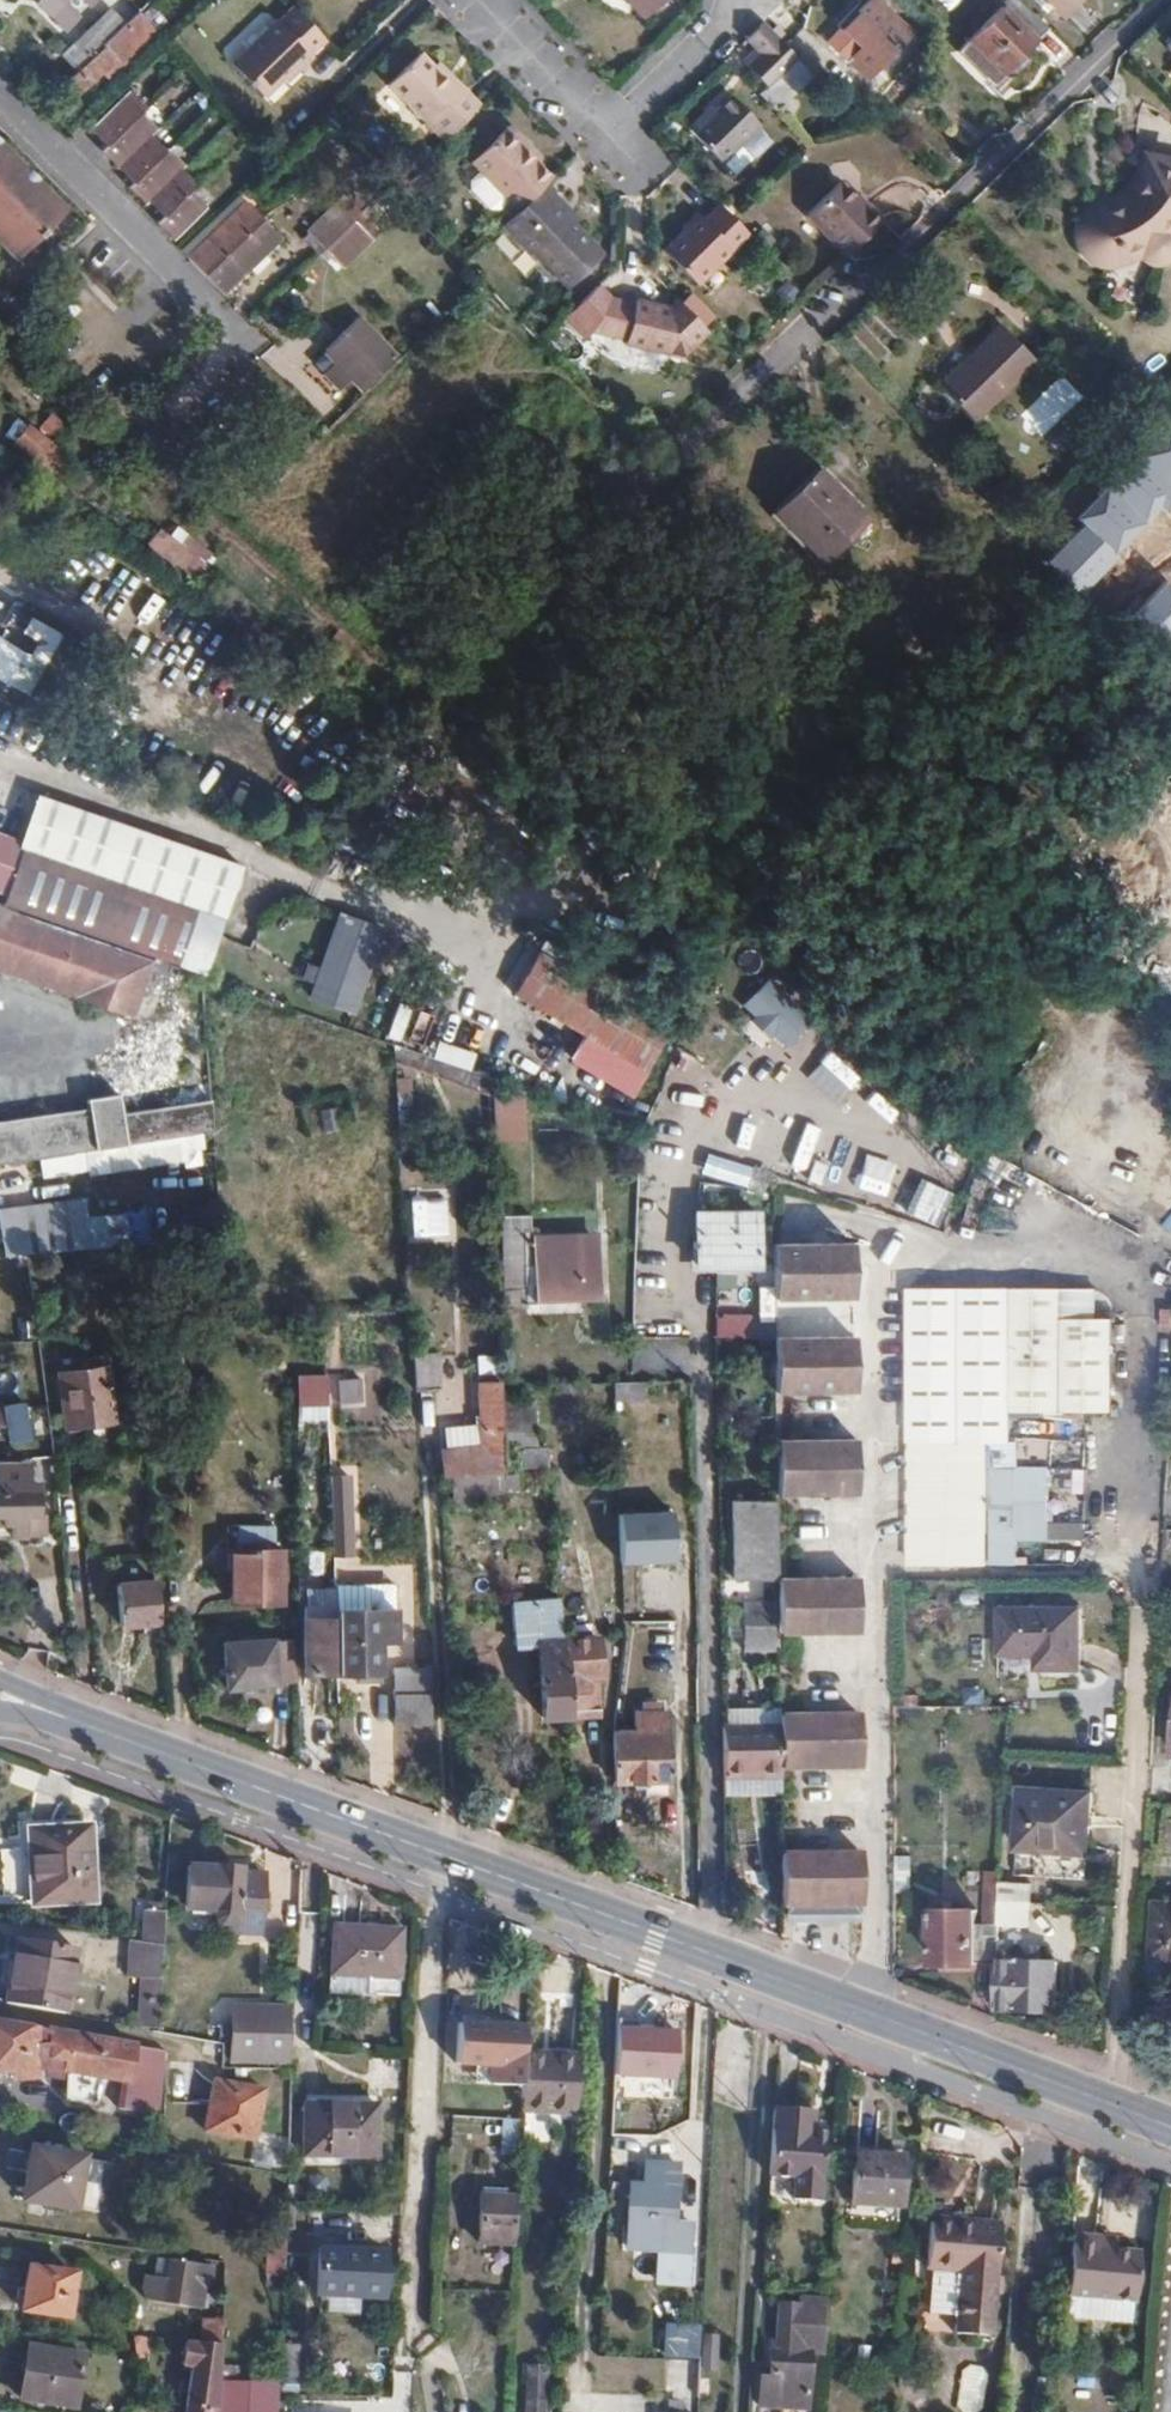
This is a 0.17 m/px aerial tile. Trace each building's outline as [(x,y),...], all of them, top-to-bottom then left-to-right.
[(641,13),(654,0),(629,0),(641,13)] [(1046,28),(1018,0),(1008,0),(957,51),(990,84),(1046,28)] [(847,65),(865,83),(907,41),(868,2),(859,11),(855,7),(833,28),(859,53),(847,65)] [(62,86),(74,99),(75,100),(102,75),(107,80),(160,31),(141,11),(126,26),(89,60),(62,86)] [(76,46),(89,60),(126,26),(112,12),(76,46)] [(59,14),(38,33),(49,43),(68,24),(59,14)] [(260,96),(282,77),(294,65),(298,70),(312,56),(278,19),(230,63),(260,96)] [(794,55),(762,23),(745,39),(759,53),(746,65),(766,87),(795,59),(793,56),(794,55)] [(72,55),(50,76),(57,85),(80,63),(72,55)] [(442,141),(480,105),(461,86),(454,92),(433,70),(419,55),(389,85),(442,141)] [(795,63),(767,90),(783,107),(811,80),(795,63)] [(454,92),(461,86),(440,64),(433,70),(454,92)] [(294,65),(282,77),(286,81),(298,70),(294,65)] [(146,107),(131,90),(92,128),(107,145),(142,112),(146,107)] [(703,112),(687,129),(721,166),(722,165),(741,147),(762,126),(730,94),(707,116),(703,112)] [(142,112),(107,145),(102,150),(118,167),(151,135),(158,128),(142,112)] [(543,185),(549,179),(535,164),(524,153),(529,148),(508,126),(471,161),(517,210),(543,185)] [(118,167),(133,182),(166,150),(151,135),(118,167)] [(10,259),(62,207),(0,144),(0,249),(10,259)] [(753,160),(741,147),(722,165),(735,178),(753,160)] [(146,203),(149,199),(182,169),(186,165),(169,148),(166,150),(133,182),(129,185),(146,203)] [(524,153),(535,164),(540,160),(529,148),(524,153)] [(1115,199),(1118,208),(1113,211),(1110,209),(1101,207),(1098,208),(1095,209),(1083,220),(1078,228),(1076,234),(1078,243),(1082,250),(1088,259),(1091,262),(1102,265),(1106,265),(1119,261),(1126,256),(1132,247),(1144,246),(1151,256),(1154,258),(1158,260),(1166,258),(1169,256),(1170,254),(1170,240),(1170,237),(1170,236),(1170,163),(1149,156),(1149,162),(1138,184),(1130,192),(1115,199)] [(149,199),(165,217),(191,190),(197,184),(182,169),(149,199)] [(805,217),(845,256),(880,221),(867,205),(865,208),(840,183),(805,217)] [(517,210),(504,223),(566,287),(601,253),(572,223),(568,228),(551,208),(559,201),(543,185),(517,210)] [(174,239),(207,208),(191,190),(165,217),(159,222),(174,239)] [(354,221),(360,215),(342,195),(336,201),(338,204),(354,221)] [(190,257),(217,288),(277,229),(249,199),(190,257)] [(568,228),(572,223),(577,219),(559,201),(551,208),(568,228)] [(347,228),(354,221),(338,204),(333,210),(331,211),(347,228)] [(748,235),(721,207),(706,221),(701,215),(664,251),(696,285),(748,235)] [(325,249),(347,228),(331,211),(310,232),(325,249)] [(381,237),(360,215),(354,221),(372,240),(374,242),(381,237)] [(372,240),(354,221),(347,228),(325,249),(342,267),(372,240)] [(217,288),(223,294),(283,235),(277,229),(217,288)] [(304,237),(320,254),(325,249),(310,232),(304,237)] [(325,249),(320,254),(337,273),(342,267),(325,249)] [(612,298),(599,285),(573,310),(595,331),(612,298)] [(691,296),(682,304),(705,329),(715,321),(691,296)] [(636,304),(612,298),(595,331),(627,340),(636,304)] [(682,304),(677,299),(667,308),(637,300),(636,304),(627,340),(626,343),(683,358),(710,333),(705,329),(682,304)] [(333,358),(320,370),(336,386),(348,375),(360,387),(394,355),(357,316),(323,348),(333,358)] [(974,357),(941,389),(972,421),(1034,360),(999,324),(970,352),(974,357)] [(311,360),(320,370),(333,358),(323,348),(311,360)] [(936,384),(941,389),(974,357),(970,352),(936,384)] [(1037,440),(1083,398),(1063,375),(1017,417),(1037,440)] [(67,457),(29,426),(16,442),(55,472),(67,457)] [(163,445),(147,430),(138,439),(154,454),(163,445)] [(870,520),(822,466),(772,510),(820,565),(870,520)] [(207,564),(162,528),(149,545),(193,580),(207,564)] [(165,598),(156,605),(182,636),(191,629),(165,598)] [(40,795),(33,818),(226,907),(240,863),(40,795)] [(33,818),(25,842),(0,834),(0,889),(8,892),(5,903),(240,984),(252,953),(215,940),(226,907),(33,818)] [(0,906),(0,971),(132,1016),(152,959),(0,906)] [(382,927),(340,913),(311,995),(352,1009),(372,955),(383,958),(388,946),(378,942),(382,927)] [(666,1026),(533,949),(508,991),(642,1068),(666,1026)] [(742,1000),(777,1051),(805,1031),(771,980),(742,1000)] [(480,1072),(392,1042),(393,1061),(481,1089),(480,1072)] [(860,1130),(887,1105),(860,1077),(834,1101),(860,1130)] [(213,1131),(210,1099),(120,1113),(118,1093),(85,1098),(85,1107),(0,1121),(0,1164),(213,1131)] [(323,1133),(342,1129),(337,1106),(318,1110),(323,1133)] [(902,1116),(883,1141),(910,1162),(930,1136),(902,1116)] [(840,1150),(828,1183),(864,1196),(876,1163),(840,1150)] [(744,1187),(750,1168),(706,1154),(700,1173),(744,1187)] [(806,1176),(808,1162),(766,1154),(764,1168),(806,1176)] [(915,1180),(905,1216),(941,1226),(951,1190),(915,1180)] [(756,1214),(697,1214),(696,1264),(755,1264),(756,1214)] [(525,1218),(501,1219),(504,1289),(500,1290),(502,1311),(525,1309),(525,1303),(537,1303),(538,1295),(596,1292),(595,1238),(570,1239),(570,1234),(549,1235),(549,1239),(539,1240),(538,1233),(536,1233),(535,1229),(527,1230),(525,1218)] [(12,1225),(14,1255),(50,1253),(48,1223),(12,1225)] [(850,1245),(772,1246),(773,1300),(851,1299),(850,1245)] [(1057,1288),(907,1288),(908,1562),(983,1562),(983,1440),(1004,1440),(1005,1411),(1107,1411),(1107,1319),(1058,1318),(1057,1288)] [(774,1339),(774,1342),(774,1393),(853,1392),(852,1338),(774,1339)] [(79,1373),(55,1375),(60,1427),(109,1423),(102,1360),(79,1361),(79,1373)] [(432,1361),(418,1361),(419,1391),(434,1390),(432,1361)] [(329,1404),(328,1373),(297,1373),(297,1404),(329,1404)] [(638,1381),(631,1381),(612,1381),(612,1399),(639,1398),(638,1381)] [(479,1384),(481,1431),(503,1429),(503,1427),(501,1395),(500,1383),(479,1384)] [(531,1395),(501,1395),(503,1427),(532,1425),(531,1395)] [(503,1429),(481,1431),(481,1448),(440,1450),(441,1476),(506,1473),(503,1429)] [(855,1441),(778,1442),(779,1496),(856,1494),(855,1441)] [(548,1449),(516,1448),(516,1468),(548,1468),(548,1449)] [(0,1463),(0,1518),(1,1526),(10,1525),(11,1537),(43,1536),(43,1515),(35,1515),(34,1482),(26,1483),(25,1463),(0,1463)] [(1050,1468),(996,1468),(996,1482),(1050,1483),(1050,1468)] [(331,1475),(335,1585),(335,1613),(343,1613),(342,1578),(348,1578),(344,1475),(331,1475)] [(452,1479),(454,1510),(504,1506),(506,1506),(505,1476),(452,1479)] [(1050,1483),(996,1482),(996,1499),(992,1499),(992,1562),(1019,1562),(1019,1501),(1050,1501),(1050,1483)] [(777,1578),(776,1499),(732,1500),(733,1578),(777,1578)] [(677,1514),(623,1516),(624,1565),(678,1563),(677,1514)] [(230,1525),(230,1551),(271,1549),(270,1526),(230,1525)] [(271,1549),(230,1551),(230,1599),(280,1600),(281,1549),(271,1549)] [(856,1578),(777,1578),(777,1615),(778,1633),(857,1631),(856,1578)] [(158,1622),(155,1580),(113,1584),(117,1623),(158,1622)] [(306,1673),(337,1671),(336,1619),(335,1613),(335,1585),(324,1586),(324,1618),(304,1618),(306,1673)] [(539,1710),(566,1709),(566,1703),(562,1633),(559,1592),(509,1595),(511,1638),(535,1637),(539,1710)] [(771,1600),(742,1600),(743,1648),(772,1648),(771,1600)] [(1079,1606),(1000,1606),(1000,1651),(1037,1651),(1038,1666),(1079,1666),(1079,1606)] [(336,1619),(337,1671),(359,1670),(358,1640),(393,1638),(392,1617),(374,1618),(373,1609),(355,1610),(355,1618),(336,1619)] [(562,1633),(566,1703),(597,1702),(596,1670),(599,1669),(597,1632),(562,1633)] [(270,1638),(221,1644),(226,1687),(290,1681),(286,1639),(270,1641),(270,1638)] [(394,1666),(394,1668),(393,1690),(427,1692),(429,1668),(394,1666)] [(612,1731),(613,1781),(665,1780),(664,1711),(635,1711),(635,1730),(612,1731)] [(779,1716),(779,1724),(779,1732),(858,1731),(858,1716),(779,1716)] [(779,1724),(731,1725),(732,1777),(743,1777),(743,1772),(780,1771),(779,1732),(779,1724)] [(731,1725),(721,1725),(722,1777),(732,1777),(731,1725)] [(859,1770),(858,1731),(779,1732),(780,1771),(859,1770)] [(1088,1789),(1018,1785),(1015,1849),(1085,1853),(1088,1789)] [(90,1899),(87,1824),(28,1826),(32,1901),(90,1899)] [(778,1848),(778,1904),(856,1903),(856,1846),(778,1848)] [(255,1920),(259,1869),(237,1868),(237,1866),(184,1862),(181,1906),(218,1910),(218,1917),(228,1918),(228,1925),(237,1925),(238,1918),(255,1920)] [(1000,1881),(1001,1873),(984,1872),(983,1922),(975,1922),(975,1912),(934,1910),(932,1962),(997,1964),(997,1952),(998,1941),(999,1900),(1000,1881)] [(1026,1882),(1000,1881),(999,1900),(1025,1901),(1026,1882)] [(999,1900),(998,1941),(1029,1942),(1033,1901),(1025,1901),(999,1900)] [(1170,1959),(1170,1904),(1153,1903),(1148,1957),(1170,1959)] [(396,1972),(396,1926),(332,1924),(330,1969),(396,1972)] [(0,2001),(0,2002),(60,2013),(71,1949),(11,1937),(0,2001)] [(154,2025),(159,1945),(143,1942),(136,2024),(154,2025)] [(997,1964),(995,2008),(1054,2011),(1056,1960),(1006,1958),(1006,1953),(997,1952),(997,1964)] [(483,2019),(484,1997),(447,1995),(444,2075),(482,2077),(482,2086),(518,2088),(521,2021),(483,2019)] [(289,2060),(290,2028),(285,2028),(286,2006),(232,2004),(231,2058),(289,2060)] [(0,2021),(0,2070),(11,2069),(12,2077),(43,2075),(44,2066),(57,2065),(144,2084),(154,2049),(49,2030),(0,2021)] [(680,2030),(621,2027),(620,2075),(678,2077),(680,2030)] [(574,2112),(577,2052),(522,2049),(519,2109),(574,2112)] [(254,2140),(263,2092),(215,2082),(206,2129),(254,2140)] [(375,2154),(375,2102),(304,2102),(303,2154),(375,2154)] [(812,2129),(813,2117),(813,2107),(775,2105),(771,2171),(795,2173),(794,2193),(819,2194),(823,2129),(812,2129)] [(823,2117),(813,2117),(812,2129),(823,2129),(823,2117)] [(500,2150),(516,2149),(515,2119),(499,2120),(500,2150)] [(658,2140),(657,2159),(674,2161),(691,2161),(692,2140),(658,2140)] [(71,2208),(79,2157),(30,2148),(20,2199),(71,2208)] [(895,2203),(897,2153),(853,2152),(851,2201),(895,2203)] [(674,2161),(657,2159),(647,2159),(646,2180),(631,2180),(628,2245),(659,2246),(657,2279),(688,2279),(690,2219),(671,2218),(674,2161)] [(478,2240),(512,2241),(512,2237),(514,2196),(480,2195),(478,2240)] [(961,2219),(962,2212),(931,2209),(931,2217),(961,2219)] [(998,2215),(962,2212),(961,2219),(931,2217),(928,2264),(958,2266),(954,2327),(991,2329),(998,2215)] [(281,2274),(283,2227),(267,2227),(265,2274),(281,2274)] [(1140,2250),(1114,2249),(1096,2249),(1097,2236),(1074,2235),(1069,2296),(1137,2300),(1140,2250)] [(1096,2249),(1114,2249),(1115,2237),(1097,2236),(1096,2249)] [(380,2294),(383,2250),(319,2246),(318,2291),(380,2294)] [(206,2289),(210,2267),(168,2260),(160,2302),(199,2310),(203,2289),(206,2289)] [(83,2314),(87,2272),(27,2265),(22,2307),(83,2314)] [(805,2329),(823,2330),(825,2300),(798,2299),(798,2306),(778,2305),(776,2342),(771,2342),(770,2367),(770,2378),(761,2378),(760,2409),(803,2411),(807,2353),(803,2353),(805,2329)] [(219,2346),(220,2319),(203,2319),(201,2345),(219,2346)] [(75,2404),(80,2350),(25,2343),(19,2395),(75,2404)] [(219,2346),(201,2345),(186,2344),(184,2366),(192,2366),(187,2411),(216,2411),(219,2346)] [(696,2395),(698,2365),(686,2365),(685,2394),(696,2395)] [(770,2378),(770,2367),(762,2367),(761,2378),(770,2378)] [(959,2410),(982,2411),(983,2370),(960,2369),(959,2410)]
